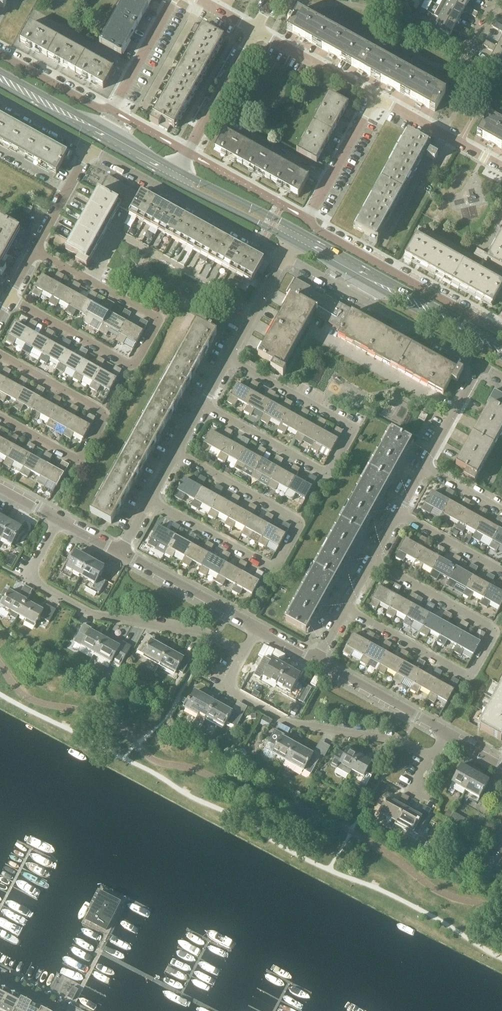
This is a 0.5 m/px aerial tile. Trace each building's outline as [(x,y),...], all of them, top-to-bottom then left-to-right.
[(133,34),(153,0),(124,0),(99,43),(122,56),(133,34)] [(439,6),(460,18),(463,13),(466,12),(467,10),(449,0),(443,0),(439,6)] [(466,12),(471,15),(472,13),(473,10),(468,7),(467,5),(470,0),(449,0),(467,10),(466,12)] [(457,23),(460,18),(439,6),(434,15),(439,18),(457,28),(458,25),(457,23)] [(305,39),(317,46),(327,26),(298,10),(292,20),(290,19),(288,23),(290,24),(287,29),(299,36),(297,40),(303,43),(305,39)] [(461,33),(462,30),(463,28),(458,25),(457,28),(439,18),(433,28),(429,26),(426,32),(437,38),(440,32),(449,37),(452,31),(455,31),(460,34),(461,33)] [(19,41),(31,48),(47,57),(58,38),(30,22),(19,41)] [(343,35),(327,26),(317,46),(329,53),(327,56),(333,60),(335,56),(346,62),(357,43),(343,35)] [(224,39),(203,27),(153,116),(153,115),(150,121),(159,126),(159,125),(168,130),(171,125),(175,127),(224,39)] [(47,57),(75,73),(86,54),(58,38),(47,57)] [(386,59),(357,43),(346,62),(358,69),(356,72),(362,76),(364,72),(376,79),(386,59)] [(496,46),(491,43),(488,48),(487,49),(493,52),(494,49),(496,46)] [(496,50),(490,60),(501,67),(501,53),(496,50)] [(114,69),(86,54),(75,73),(103,88),(114,69)] [(416,76),(386,59),(376,79),(388,85),(386,89),(392,92),(394,89),(405,95),(416,76)] [(270,71),(269,73),(270,74),(275,65),(272,63),(269,62),(268,64),(269,64),(266,69),(270,71)] [(446,92),(416,76),(405,95),(417,102),(415,105),(420,108),(423,105),(435,112),(446,92)] [(329,94),(312,123),(333,134),(349,106),(329,94)] [(57,172),(68,153),(0,115),(0,141),(57,172)] [(487,115),(477,135),(489,142),(488,145),(493,147),(494,144),(501,149),(501,123),(487,115)] [(317,163),(326,146),(333,134),(312,123),(296,152),(317,163)] [(242,166),(253,146),(224,131),(214,150),(242,166)] [(377,241),(378,241),(426,153),(428,154),(427,156),(435,161),(438,155),(430,151),(429,151),(428,150),(430,145),(408,132),(355,228),(363,233),(372,237),(370,241),(376,244),(377,241)] [(281,162),(253,146),(242,166),(270,181),(281,162)] [(270,181),(282,187),(298,197),(309,178),(281,162),(270,181)] [(98,191),(122,204),(120,207),(130,213),(129,213),(130,214),(142,192),(141,192),(140,194),(109,176),(100,192),(98,191)] [(66,249),(78,256),(76,261),(86,267),(89,262),(87,260),(116,207),(119,208),(120,207),(122,204),(98,191),(66,249)] [(130,214),(137,218),(149,196),(142,192),(130,214)] [(137,218),(144,222),(156,200),(149,196),(137,218)] [(144,222),(151,226),(163,204),(156,200),(144,222)] [(151,226),(159,230),(171,208),(163,204),(151,226)] [(29,214),(33,208),(27,205),(23,211),(29,214)] [(159,230),(166,234),(178,212),(171,208),(159,230)] [(185,216),(178,212),(166,234),(173,238),(185,216)] [(173,238),(180,242),(192,220),(185,216),(173,238)] [(18,228),(0,218),(0,260),(18,228)] [(180,242),(188,246),(200,224),(192,220),(180,242)] [(188,246),(194,250),(206,228),(200,224),(188,246)] [(194,250),(202,254),(214,232),(206,228),(194,250)] [(221,236),(214,232),(202,254),(209,258),(221,236)] [(488,258),(477,252),(474,257),(486,264),(488,261),(501,268),(501,232),(488,258)] [(405,256),(492,304),(501,287),(501,283),(416,235),(405,256)] [(209,258),(216,261),(228,240),(221,236),(209,258)] [(216,261),(223,265),(235,244),(228,240),(216,261)] [(223,265),(230,269),(242,248),(235,244),(223,265)] [(230,269),(237,273),(249,252),(242,248),(230,269)] [(237,273),(245,277),(257,256),(249,252),(237,273)] [(264,260),(257,256),(245,277),(252,281),(264,260)] [(64,276),(58,272),(53,282),(41,276),(32,294),(39,298),(43,291),(52,296),(59,286),(64,276)] [(342,330),(352,312),(353,310),(295,278),(286,293),(292,296),(316,309),(314,315),(342,330)] [(59,286),(52,296),(49,303),(56,307),(60,301),(69,306),(75,295),(81,285),(75,282),(70,292),(59,286)] [(98,294),(92,291),(86,301),(75,295),(69,306),(69,307),(68,307),(65,312),(73,316),(77,310),(86,315),(85,316),(86,316),(92,304),(98,294)] [(271,369),(274,371),(283,376),(286,371),(283,369),(314,315),(316,309),(292,296),(258,356),(273,364),(271,369)] [(99,331),(103,325),(103,326),(109,314),(115,304),(109,300),(103,310),(92,304),(86,316),(85,316),(82,322),(90,326),(93,319),(102,324),(99,331)] [(116,340),(119,335),(120,335),(126,323),(131,313),(125,310),(120,320),(109,314),(103,326),(103,325),(99,331),(107,335),(110,329),(119,334),(116,340)] [(456,383),(463,371),(458,367),(456,370),(352,312),(342,330),(338,337),(443,395),(452,380),(456,383)] [(223,313),(219,319),(225,322),(229,316),(226,315),(223,313)] [(127,338),(137,343),(148,322),(142,319),(137,329),(126,323),(120,335),(119,335),(116,340),(123,344),(127,338)] [(32,333),(38,323),(32,320),(26,330),(15,324),(5,341),(13,345),(17,339),(26,344),(25,345),(26,345),(32,333)] [(197,322),(179,354),(199,365),(217,333),(211,330),(212,329),(210,327),(209,329),(197,322)] [(49,342),(55,333),(49,329),(43,339),(32,333),(26,345),(25,345),(22,350),(30,355),(33,348),(43,353),(49,342)] [(60,348),(49,342),(43,353),(39,360),(47,364),(50,358),(59,363),(60,363),(65,352),(66,352),(71,342),(65,339),(60,348)] [(77,358),(66,352),(65,352),(60,363),(59,363),(56,369),(63,373),(67,367),(76,372),(73,378),(73,379),(76,373),(77,373),(83,361),(88,351),(82,348),(77,358)] [(182,397),(199,365),(179,354),(162,386),(182,397)] [(94,367),(83,361),(77,373),(76,373),(73,379),(80,383),(84,376),(93,381),(93,382),(100,370),(105,361),(99,357),(94,367)] [(105,371),(109,364),(105,362),(101,369),(105,371)] [(6,381),(11,371),(6,367),(0,377),(0,391),(6,380),(6,381)] [(110,376),(100,370),(93,382),(89,388),(97,392),(101,386),(110,391),(122,370),(116,367),(110,376)] [(22,377),(17,387),(6,381),(6,380),(0,391),(0,400),(4,402),(7,396),(16,401),(22,390),(23,390),(28,380),(22,377)] [(248,405),(254,394),(259,384),(253,381),(248,390),(236,384),(227,402),(234,406),(238,400),(247,405),(244,411),(248,405)] [(39,399),(40,399),(45,389),(39,386),(34,396),(23,390),(22,390),(16,401),(13,407),(20,411),(24,405),(33,410),(39,399)] [(164,428),(182,397),(162,386),(144,417),(164,428)] [(260,420),(261,421),(264,414),(265,415),(271,403),(276,393),(270,390),(265,400),(254,394),(248,405),(244,411),(251,415),(255,409),(264,414),(260,420)] [(494,390),(487,403),(489,404),(490,404),(501,411),(501,394),(494,390)] [(50,405),(40,399),(39,399),(33,410),(29,416),(37,421),(41,414),(50,419),(46,426),(47,426),(50,421),(56,409),(62,399),(56,395),(50,405)] [(264,414),(261,421),(268,425),(272,418),(281,423),(281,424),(287,412),(293,403),(287,399),(281,409),(271,403),(265,415),(264,414)] [(490,404),(489,404),(456,466),(466,472),(463,477),(475,483),(478,477),(475,475),(501,426),(501,411),(490,404)] [(50,421),(47,426),(54,430),(57,424),(67,429),(66,429),(67,430),(73,418),(79,408),(73,405),(67,415),(56,409),(50,421)] [(294,439),(298,433),(304,422),(310,412),(304,409),(298,418),(287,412),(281,424),(281,423),(277,430),(285,434),(288,428),(297,433),(294,439)] [(418,419),(423,422),(424,422),(428,416),(422,413),(418,419)] [(74,433),(84,438),(95,417),(89,414),(84,424),(73,418),(67,430),(66,429),(63,435),(71,439),(74,433)] [(146,460),(164,428),(144,417),(126,449),(146,460)] [(315,443),(322,432),(321,431),(326,421),(320,418),(315,428),(304,422),(298,433),(294,439),(302,443),(305,437),(314,442),(311,448),(312,449),(315,442),(315,443)] [(322,446),(332,451),(343,430),(337,427),(332,437),(322,432),(315,443),(315,442),(312,449),(318,453),(322,446)] [(212,447),(221,452),(227,441),(233,431),(227,428),(221,438),(210,432),(200,449),(208,453),(212,447)] [(286,621),(308,633),(414,443),(391,430),(286,621)] [(7,458),(13,446),(13,447),(19,437),(13,434),(7,443),(0,439),(0,454),(7,458)] [(238,462),(244,451),(250,441),(244,437),(243,438),(239,435),(236,440),(241,443),(238,447),(227,441),(221,452),(217,459),(225,463),(228,456),(238,461),(234,468),(238,462)] [(24,468),(30,456),(35,446),(30,443),(24,453),(13,447),(13,446),(7,458),(3,464),(11,468),(14,462),(23,467),(24,468)] [(255,457),(244,451),(238,462),(234,468),(242,472),(245,466),(254,471),(255,471),(261,460),(266,450),(260,447),(255,457)] [(129,492),(146,460),(126,449),(109,481),(129,492)] [(31,471),(40,476),(41,476),(47,465),(52,455),(46,452),(41,462),(30,456),(24,468),(23,467),(20,473),(28,478),(31,471)] [(266,452),(263,459),(267,461),(271,455),(266,452)] [(255,471),(254,471),(251,477),(259,481),(262,475),(271,480),(268,486),(268,487),(272,480),(278,469),(283,459),(277,456),(272,466),(261,460),(255,471)] [(48,480),(57,486),(69,465),(63,461),(58,471),(47,465),(41,476),(40,476),(37,483),(44,487),(48,480)] [(289,475),(278,469),(272,480),(268,487),(275,491),(279,484),(288,489),(284,496),(285,496),(289,490),(295,479),(300,469),(294,465),(289,475)] [(317,478),(311,475),(305,485),(295,479),(289,490),(285,496),(292,500),(296,494),(305,499),(317,478)] [(207,479),(201,476),(195,485),(184,479),(174,497),(182,501),(185,495),(194,500),(191,506),(195,500),(201,489),(207,479)] [(91,513),(103,519),(111,524),(129,492),(109,481),(91,513)] [(218,498),(223,488),(217,485),(212,495),(201,489),(195,500),(191,506),(199,510),(202,504),(211,509),(208,515),(208,516),(212,509),(218,498)] [(443,513),(449,502),(454,492),(448,489),(443,499),(431,492),(422,510),(429,514),(433,508),(442,513),(438,519),(439,520),(442,513),(443,513)] [(235,507),(240,498),(234,494),(229,504),(218,498),(212,509),(208,516),(215,520),(219,513),(228,518),(224,525),(225,525),(229,519),(234,508),(235,508),(235,507)] [(455,529),(456,529),(459,523),(465,512),(466,512),(465,511),(471,502),(465,498),(459,508),(449,502),(443,513),(442,513),(439,520),(446,524),(450,517),(459,522),(455,529)] [(251,517),(257,507),(251,504),(245,513),(235,508),(234,508),(229,519),(225,525),(232,529),(236,523),(245,528),(251,517)] [(256,508),(254,513),(259,517),(262,511),(256,508)] [(459,523),(456,529),(463,533),(466,527),(476,532),(472,538),(473,538),(476,532),(483,521),(482,521),(488,511),(482,508),(476,517),(466,512),(465,512),(459,523)] [(268,526),(274,516),(268,513),(262,523),(251,517),(245,528),(241,534),(249,538),(253,532),(262,537),(258,543),(259,544),(262,537),(263,537),(268,527),(269,526),(268,526)] [(1,540),(11,522),(1,516),(0,517),(0,539),(1,540)] [(501,524),(501,519),(499,517),(493,527),(483,521),(476,532),(473,538),(480,542),(483,536),(492,541),(489,547),(489,548),(493,542),(493,541),(499,530),(501,524)] [(22,528),(11,522),(1,540),(12,546),(22,528)] [(262,537),(259,544),(266,548),(269,541),(279,546),(291,525),(285,522),(279,532),(269,526),(268,527),(263,537),(262,537)] [(180,526),(174,523),(169,533),(157,527),(148,544),(155,548),(159,542),(168,547),(174,536),(175,536),(180,526)] [(499,530),(493,541),(493,542),(489,548),(496,552),(500,545),(501,546),(501,532),(499,530)] [(191,545),(191,546),(197,536),(191,532),(186,542),(175,536),(174,536),(168,547),(165,554),(172,558),(176,551),(185,556),(191,545)] [(416,560),(416,561),(422,550),(428,540),(422,536),(416,546),(405,540),(395,558),(403,562),(407,555),(416,560)] [(202,552),(191,546),(191,545),(185,556),(181,563),(189,567),(193,561),(202,566),(208,555),(214,545),(208,542),(202,552)] [(423,565),(432,570),(433,570),(439,559),(445,549),(439,546),(433,556),(422,550),(416,561),(412,567),(420,571),(423,565)] [(231,554),(225,551),(219,561),(208,555),(202,566),(198,572),(206,576),(209,570),(218,575),(219,575),(225,564),(231,554)] [(73,573),(80,577),(90,559),(76,552),(73,556),(71,555),(61,573),(70,578),(73,573)] [(450,580),(456,568),(461,558),(455,555),(450,565),(439,559),(433,570),(432,570),(429,576),(437,580),(440,574),(449,579),(446,585),(446,586),(449,580),(450,580)] [(104,567),(90,559),(80,577),(87,581),(84,586),(98,594),(106,580),(99,576),(104,567)] [(242,574),(247,564),(241,560),(236,570),(225,564),(219,575),(218,575),(215,581),(223,586),(226,579),(235,584),(236,585),(242,574)] [(478,568),(472,564),(467,574),(456,568),(450,580),(449,580),(446,586),(453,590),(457,583),(466,588),(462,595),(463,595),(466,589),(467,589),(473,578),(478,568)] [(264,573),(258,570),(253,580),(242,574),(236,585),(235,584),(232,591),(239,595),(243,589),(253,594),(264,573)] [(495,577),(489,574),(484,584),(473,578),(467,589),(466,589),(463,595),(470,599),(474,593),(483,598),(479,604),(480,604),(483,598),(490,587),(489,587),(495,577)] [(401,587),(396,584),(390,594),(379,587),(369,605),(377,609),(380,603),(389,608),(386,614),(390,608),(396,597),(401,587)] [(26,601),(32,589),(24,585),(18,596),(9,590),(5,598),(2,596),(0,596),(0,608),(10,613),(10,617),(16,620),(18,615),(26,601)] [(500,593),(490,587),(483,598),(480,604),(487,608),(491,602),(500,607),(501,604),(501,590),(500,593)] [(412,607),(413,606),(418,596),(412,593),(407,603),(396,597),(390,608),(386,614),(394,618),(397,612),(406,617),(403,624),(407,618),(412,607)] [(43,610),(26,601),(18,615),(26,620),(25,623),(34,628),(40,617),(46,621),(52,610),(45,606),(43,610)] [(419,633),(420,633),(423,627),(424,627),(430,616),(435,606),(429,602),(424,612),(413,606),(412,607),(407,618),(403,624),(410,628),(414,621),(423,626),(419,633)] [(437,643),(447,625),(446,625),(452,615),(446,612),(440,622),(430,616),(424,627),(423,627),(420,633),(427,637),(431,631),(440,636),(436,642),(437,643)] [(469,624),(463,621),(457,631),(447,625),(437,643),(444,646),(447,640),(457,645),(453,652),(454,652),(463,634),(469,624)] [(81,646),(95,654),(104,639),(90,631),(91,628),(85,624),(77,640),(82,643),(81,646)] [(474,640),(463,634),(454,652),(461,656),(464,649),(474,655),(485,634),(480,630),(474,640)] [(375,635),(369,631),(364,641),(352,635),(343,653),(350,657),(354,650),(363,655),(363,656),(369,645),(370,645),(375,635)] [(143,655),(159,664),(168,649),(152,640),(153,637),(147,634),(139,649),(145,652),(143,655)] [(113,643),(104,639),(95,654),(112,663),(113,660),(119,663),(127,648),(114,641),(113,643)] [(363,656),(359,662),(367,666),(371,660),(380,665),(386,654),(387,654),(386,654),(392,644),(386,641),(380,651),(370,645),(369,645),(363,656)] [(184,658),(168,649),(159,664),(176,673),(177,670),(183,674),(191,658),(185,655),(184,658)] [(397,674),(396,674),(397,675),(403,663),(409,653),(403,650),(397,660),(387,654),(386,654),(380,665),(376,671),(384,675),(387,669),(397,674)] [(54,651),(51,656),(56,659),(60,653),(54,651)] [(269,683),(276,687),(288,667),(272,659),(259,681),(268,685),(269,683)] [(420,673),(425,663),(420,659),(414,669),(403,663),(397,675),(396,674),(393,680),(401,685),(404,678),(413,683),(410,690),(414,684),(420,673)] [(301,675),(288,667),(276,687),(282,691),(281,693),(295,701),(302,689),(296,685),(301,675)] [(431,679),(420,673),(414,684),(410,690),(418,694),(421,688),(430,693),(427,699),(431,693),(437,682),(442,672),(436,669),(431,679)] [(86,674),(85,675),(92,678),(95,673),(88,670),(86,674)] [(438,697),(447,702),(459,681),(453,678),(448,688),(437,682),(431,693),(427,699),(434,703),(438,697)] [(170,688),(168,693),(167,694),(174,696),(176,690),(170,688)] [(207,717),(215,702),(218,696),(205,689),(201,695),(194,691),(185,708),(198,716),(196,719),(197,723),(200,725),(202,725),(207,717)] [(480,729),(501,740),(499,739),(501,733),(501,689),(480,729)] [(232,712),(215,702),(207,717),(224,727),(227,722),(236,727),(242,715),(233,710),(232,712)] [(276,756),(285,761),(295,744),(281,737),(282,734),(275,729),(268,742),(263,750),(263,751),(262,752),(263,753),(263,754),(263,755),(264,756),(265,757),(268,759),(269,759),(270,759),(271,759),(272,759),(273,759),(274,758),(275,758),(275,757),(276,756)] [(312,754),(295,744),(285,761),(303,771),(304,770),(310,774),(321,755),(314,751),(312,754)] [(331,765),(337,768),(349,775),(352,770),(360,756),(347,749),(344,754),(338,751),(331,765)] [(360,756),(352,770),(363,776),(360,782),(366,785),(374,771),(381,759),(375,755),(371,762),(360,756)] [(451,784),(466,792),(476,774),(461,765),(451,784)] [(314,776),(315,777),(319,779),(322,774),(317,771),(314,776)] [(489,781),(476,774),(466,792),(479,799),(477,802),(484,806),(490,795),(483,791),(489,781)] [(396,822),(404,807),(409,797),(402,793),(397,803),(386,797),(383,803),(385,804),(380,813),(396,822)] [(419,815),(404,807),(396,822),(413,832),(418,823),(423,825),(431,810),(424,806),(419,815)] [(479,867),(501,880),(501,827),(479,867)] [(423,848),(433,853),(436,847),(427,842),(423,848)] [(119,905),(100,896),(87,921),(106,930),(119,905)] [(70,992),(67,997),(73,1000),(75,995),(70,992)] [(14,1006),(2,1000),(0,1003),(0,1010),(11,1010),(14,1006)]
